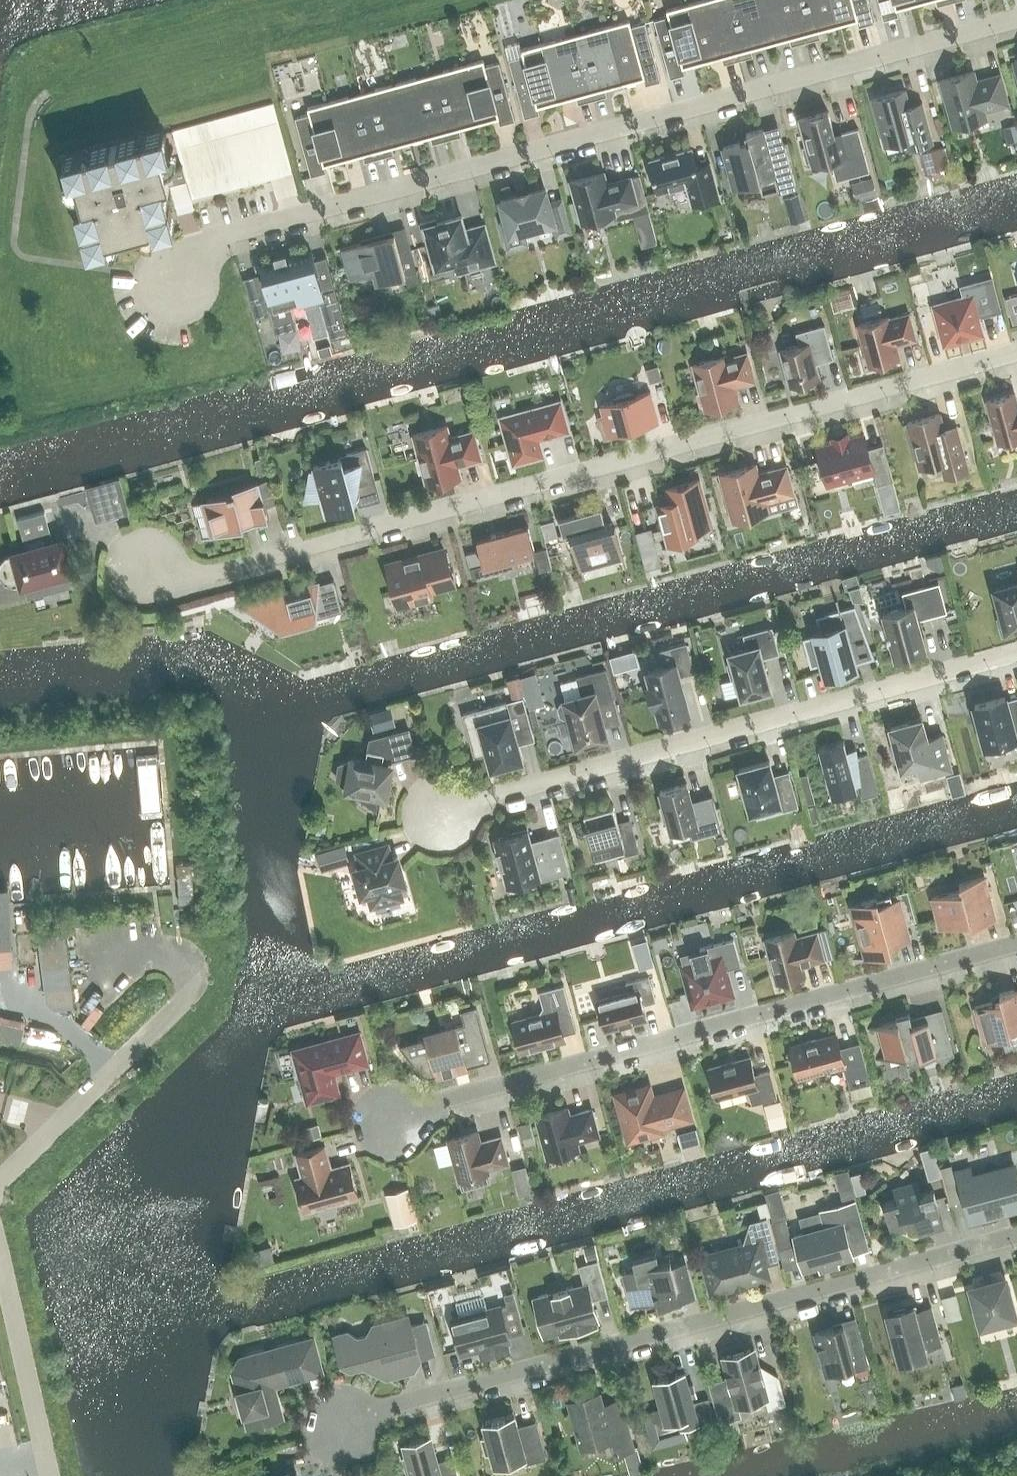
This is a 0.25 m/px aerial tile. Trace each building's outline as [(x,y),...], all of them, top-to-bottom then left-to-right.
[(724,7),(722,0),(702,0),(687,4),(688,7),(702,61),(721,56),(723,63),(738,59),(724,7)] [(760,7),(758,0),(722,0),(724,7),(738,59),(753,55),(751,48),(770,43),(760,7)] [(796,7),(794,0),(758,0),(760,7),(770,43),(789,38),(791,45),(806,41),(796,7)] [(833,7),(831,0),(794,0),(796,7),(806,41),(820,37),(818,30),(837,25),(833,7)] [(833,7),(837,25),(857,20),(858,26),(874,22),(868,0),(831,0),(833,7)] [(915,0),(878,0),(883,20),(899,15),(897,8),(916,3),(915,0)] [(702,61),(688,7),(687,4),(666,10),(668,16),(654,19),(670,78),(685,74),(683,67),(702,61)] [(609,25),(624,83),(643,78),(645,85),(661,80),(645,22),(631,26),(629,20),(609,25)] [(624,83),(609,25),(575,35),(592,99),(607,95),(605,88),(624,83)] [(592,99),(575,35),(541,44),(557,101),(576,96),(578,103),(592,99)] [(557,101),(541,44),(521,49),(519,43),(505,47),(508,59),(524,118),(540,113),(538,106),(557,101)] [(483,59),(463,65),(479,123),(497,117),(499,124),(515,120),(499,61),(485,65),(483,59)] [(463,65),(429,74),(447,139),(461,135),(459,128),(479,123),(463,65)] [(985,118),(983,110),(1008,104),(1000,75),(976,81),(973,71),(941,80),(953,126),(985,118)] [(395,84),(411,141),(430,136),(432,143),(447,139),(429,74),(395,84)] [(395,84),(361,93),(379,157),(394,153),(392,146),(411,141),(395,84)] [(885,145),(905,139),(908,148),(933,142),(922,102),(909,106),(905,90),(873,99),(885,145)] [(361,93),(328,102),(343,159),(362,154),(364,161),(379,157),(361,93)] [(324,165),(343,159),(328,102),(307,107),(309,113),(295,117),(311,176),(326,172),(324,165)] [(266,162),(287,156),(273,103),(172,130),(181,164),(166,168),(162,153),(169,151),(163,131),(63,158),(68,179),(75,177),(82,204),(75,206),(81,226),(82,226),(83,229),(82,229),(87,250),(108,244),(106,237),(152,224),(154,231),(163,229),(174,226),(169,205),(167,206),(166,203),(168,202),(163,184),(170,182),(185,178),(191,198),(270,177),(266,162)] [(828,111),(798,119),(805,146),(802,147),(806,163),(810,162),(811,166),(830,160),(836,180),(869,171),(858,128),(834,134),(828,111)] [(1004,127),(1008,144),(1016,141),(1016,128),(1016,124),(1004,127)] [(767,147),(762,129),(746,133),(748,141),(723,147),(734,187),(758,180),(762,193),(777,189),(778,192),(796,187),(784,143),(767,147)] [(931,173),(925,174),(933,179),(934,182),(946,179),(943,169),(949,168),(943,147),(925,152),(931,173)] [(691,148),(649,160),(657,192),(686,184),(692,204),(719,197),(710,163),(696,167),(691,148)] [(603,172),(570,181),(582,222),(614,213),(613,208),(636,202),(630,178),(606,184),(603,172)] [(639,176),(630,178),(636,202),(646,199),(639,176)] [(550,208),(548,202),(545,188),(529,193),(528,191),(516,195),(517,196),(501,200),(506,221),(501,222),(508,247),(526,242),(523,230),(554,221),(557,234),(570,231),(562,204),(550,208)] [(798,194),(786,197),(789,209),(801,205),(798,194)] [(649,212),(637,215),(646,247),(657,244),(649,212)] [(465,229),(461,215),(436,222),(435,218),(420,222),(424,238),(428,237),(436,265),(459,259),(463,271),(495,262),(485,223),(465,229)] [(394,234),(360,243),(336,250),(336,251),(342,249),(350,279),(373,272),(376,282),(405,274),(416,271),(410,249),(399,253),(394,234)] [(275,262),(261,266),(270,301),(273,311),(276,323),(293,319),(290,307),(289,303),(298,301),(299,304),(303,303),(303,304),(304,307),(321,303),(331,339),(332,339),(331,337),(346,333),(346,334),(347,334),(326,256),(313,260),(311,252),(287,258),(286,255),(285,256),(276,258),(274,259),(275,262)] [(920,319),(935,314),(944,345),(983,334),(978,316),(999,310),(991,279),(962,287),(964,297),(934,305),(931,294),(914,298),(920,319)] [(1005,298),(1012,324),(1016,322),(1016,295),(1005,298)] [(264,296),(250,300),(255,318),(256,317),(255,315),(267,312),(268,314),(269,314),(264,296)] [(888,317),(858,325),(869,365),(899,357),(895,345),(916,339),(909,313),(888,319),(888,317)] [(799,345),(780,350),(790,386),(793,386),(796,387),(806,385),(808,382),(819,379),(815,363),(833,358),(824,325),(796,333),(799,345)] [(332,353),(330,345),(318,348),(320,356),(332,353)] [(766,348),(756,351),(759,361),(764,359),(768,354),(766,348)] [(726,356),(693,365),(700,392),(696,393),(700,406),(704,405),(705,410),(738,401),(735,386),(754,381),(747,353),(727,358),(726,356)] [(657,366),(647,369),(651,383),(661,380),(657,366)] [(603,416),(599,417),(605,437),(658,422),(650,391),(635,395),(634,391),(613,397),(614,401),(600,405),(603,416)] [(987,401),(998,443),(1016,438),(1016,403),(1015,393),(987,401)] [(559,403),(502,418),(514,462),(541,454),(537,438),(567,430),(559,403)] [(939,414),(907,422),(920,468),(940,463),(944,476),(969,470),(957,426),(944,430),(939,414)] [(473,431),(450,437),(447,426),(413,435),(419,458),(415,459),(419,472),(423,471),(427,486),(460,477),(457,465),(481,459),(473,431)] [(819,446),(817,446),(827,485),(829,484),(873,471),(877,485),(893,480),(886,453),(871,457),(868,449),(864,433),(862,434),(862,435),(819,447),(819,446)] [(354,506),(350,488),(375,482),(366,448),(346,454),(347,457),(314,466),(316,474),(310,476),(305,501),(322,496),(327,513),(354,506)] [(265,457),(255,460),(259,475),(269,473),(265,457)] [(754,464),(721,473),(734,521),(767,512),(765,502),(794,494),(786,466),(756,474),(754,464)] [(120,478),(103,483),(112,517),(130,513),(120,478)] [(673,511),(661,514),(669,545),(697,537),(695,530),(711,525),(698,480),(667,488),(673,511)] [(893,480),(877,485),(879,492),(885,513),(901,509),(895,488),(893,480)] [(216,534),(201,538),(202,539),(244,527),(243,525),(269,518),(259,481),(232,489),(233,492),(206,500),(216,534)] [(601,506),(559,518),(563,533),(570,531),(584,581),(585,581),(581,568),(621,557),(625,570),(626,569),(614,527),(607,529),(601,506)] [(18,519),(26,550),(14,553),(6,555),(0,561),(0,562),(0,577),(0,578),(6,583),(14,586),(22,583),(22,584),(23,583),(27,598),(72,586),(68,571),(69,571),(65,554),(71,553),(68,541),(62,542),(61,540),(53,542),(45,511),(18,519)] [(553,520),(541,523),(545,538),(557,535),(553,520)] [(479,550),(466,553),(470,568),(472,578),(513,567),(510,557),(533,551),(535,550),(528,526),(476,540),(479,550)] [(651,528),(636,532),(646,570),(654,568),(648,547),(656,545),(651,528)] [(535,550),(533,551),(538,571),(551,568),(545,547),(535,550)] [(444,549),(388,564),(399,605),(430,596),(428,591),(453,584),(444,549)] [(333,579),(243,604),(243,605),(251,603),(283,625),(282,626),(283,627),(342,611),(333,579)] [(995,589),(1003,617),(998,619),(1002,634),(1016,630),(1016,626),(1016,625),(1016,583),(995,589)] [(896,658),(903,656),(905,657),(907,658),(909,658),(910,658),(912,658),(912,657),(914,657),(915,656),(916,654),(917,653),(917,652),(925,650),(921,634),(922,634),(918,621),(917,621),(917,619),(946,611),(938,584),(903,594),(907,607),(884,613),(896,658)] [(859,586),(848,589),(852,602),(864,602),(859,586)] [(855,661),(873,657),(866,638),(862,626),(861,626),(854,607),(840,610),(837,599),(836,600),(839,611),(832,613),(828,614),(825,617),(823,620),(821,624),(821,627),(821,631),(813,633),(814,637),(805,638),(808,652),(812,664),(821,661),(825,677),(856,668),(855,661)] [(732,663),(727,664),(731,678),(736,677),(741,697),(752,694),(753,697),(768,693),(767,690),(770,689),(762,659),(779,654),(772,627),(743,635),(747,649),(729,653),(732,663)] [(648,671),(652,686),(648,688),(652,705),(657,704),(661,719),(666,718),(667,721),(683,716),(682,713),(687,712),(677,675),(693,671),(685,644),(670,648),(674,664),(648,671)] [(638,664),(634,650),(611,656),(615,670),(638,664)] [(582,694),(564,699),(565,702),(560,704),(558,708),(560,715),(564,717),(568,716),(576,745),(585,743),(589,745),(593,745),(597,743),(599,739),(607,737),(599,705),(614,701),(605,670),(577,677),(582,694)] [(519,678),(508,681),(511,693),(522,690),(519,678)] [(986,747),(1014,739),(1016,749),(1016,717),(1010,719),(1004,696),(974,704),(986,747)] [(506,702),(463,714),(470,739),(482,736),(491,768),(508,764),(509,767),(520,764),(519,761),(522,760),(506,702)] [(391,710),(370,716),(374,732),(395,727),(391,710)] [(920,715),(919,715),(920,719),(890,727),(894,741),(890,742),(895,759),(899,758),(902,768),(918,764),(922,778),(952,769),(942,735),(927,739),(920,715)] [(371,740),(367,761),(352,758),(351,762),(340,765),(338,779),(347,785),(346,790),(361,792),(360,797),(379,810),(378,815),(379,815),(382,796),(385,797),(391,765),(388,764),(389,762),(404,758),(397,733),(371,740)] [(844,740),(818,747),(818,748),(819,748),(832,796),(831,796),(832,797),(860,789),(862,797),(878,793),(867,753),(857,756),(856,748),(846,750),(844,741),(844,740)] [(792,782),(791,783),(776,787),(769,760),(738,769),(741,781),(737,782),(742,797),(746,796),(750,812),(780,803),(782,810),(798,806),(792,782)] [(949,775),(955,795),(966,792),(960,772),(949,775)] [(807,775),(801,777),(808,805),(815,803),(807,775)] [(668,819),(671,831),(687,826),(691,838),(722,829),(714,800),(693,806),(687,783),(660,790),(663,803),(658,804),(663,820),(668,819)] [(584,811),(596,855),(624,848),(626,854),(638,850),(632,826),(620,829),(613,803),(584,811)] [(814,807),(809,808),(813,825),(818,823),(814,807)] [(496,851),(501,867),(506,865),(510,882),(537,874),(538,879),(568,871),(558,835),(531,842),(526,828),(512,832),(512,834),(498,838),(501,850),(496,851)] [(368,892),(372,905),(401,897),(397,884),(404,882),(397,857),(390,859),(387,845),(358,853),(362,867),(355,868),(362,894),(368,892)] [(345,848),(317,855),(322,872),(349,864),(345,848)] [(191,863),(176,864),(180,903),(194,902),(191,863)] [(442,866),(437,867),(441,884),(447,882),(442,866)] [(970,926),(995,919),(984,877),(959,884),(961,890),(932,897),(940,928),(969,921),(970,926)] [(11,883),(0,884),(0,947),(13,946),(11,883)] [(897,893),(898,899),(878,905),(876,899),(851,906),(865,957),(852,960),(853,962),(890,951),(889,945),(910,939),(906,924),(916,921),(908,890),(897,893)] [(826,930),(817,932),(824,959),(833,957),(826,930)] [(776,982),(805,975),(803,965),(824,959),(817,932),(795,938),(794,932),(765,940),(776,982)] [(682,966),(693,1005),(732,994),(725,970),(741,965),(734,939),(700,949),(690,952),(693,963),(683,966),(682,966)] [(646,940),(634,944),(641,968),(653,964),(646,940)] [(605,1029),(646,1018),(642,1005),(655,1001),(648,976),(626,982),(628,992),(597,1001),(605,1029)] [(538,1014),(513,1021),(521,1052),(564,1040),(563,1034),(558,1015),(571,1012),(564,984),(538,991),(543,1007),(538,1014)] [(999,994),(1001,1000),(975,1007),(985,1043),(1016,1034),(1016,989),(999,994)] [(398,1042),(397,1043),(417,1068),(419,1072),(420,1073),(421,1073),(421,1074),(422,1074),(422,1075),(423,1075),(424,1075),(424,1076),(425,1076),(426,1076),(427,1076),(427,1077),(428,1077),(429,1077),(430,1077),(431,1077),(431,1076),(432,1076),(433,1076),(454,1070),(465,1067),(477,1064),(472,1048),(485,1045),(486,1049),(488,1048),(476,1006),(461,1010),(464,1023),(426,1033),(427,1038),(400,1045),(398,1042)] [(876,1059),(876,1061),(905,1053),(906,1057),(919,1054),(920,1058),(935,1054),(936,1059),(954,1054),(942,1009),(940,1009),(941,1014),(925,1018),(926,1020),(912,1024),(909,1013),(896,1016),(897,1021),(867,1029),(868,1030),(878,1027),(886,1057),(876,1059)] [(30,1018),(0,1010),(0,1036),(24,1042),(30,1018)] [(358,1034),(295,1051),(303,1081),(300,1082),(304,1096),(307,1095),(309,1100),(337,1093),(331,1072),(365,1062),(358,1034)] [(790,1047),(799,1078),(844,1066),(850,1088),(870,1083),(860,1045),(840,1050),(836,1034),(790,1047)] [(777,1097),(770,1070),(754,1074),(750,1058),(708,1069),(716,1097),(748,1089),(752,1104),(777,1097)] [(615,1094),(628,1141),(662,1132),(661,1127),(692,1119),(684,1088),(653,1097),(650,1085),(615,1094)] [(781,1101),(765,1105),(771,1129),(788,1125),(781,1101)] [(576,1141),(598,1135),(591,1109),(569,1115),(567,1108),(536,1116),(547,1158),(579,1149),(576,1141)] [(319,1123),(303,1128),(307,1141),(322,1137),(319,1123)] [(529,1123),(519,1126),(526,1147),(536,1144),(529,1123)] [(696,1130),(678,1135),(682,1150),(700,1145),(696,1130)] [(487,1169),(508,1163),(501,1137),(480,1142),(477,1132),(448,1140),(459,1180),(488,1172),(487,1169)] [(325,1215),(334,1213),(337,1208),(335,1203),(358,1196),(349,1164),(330,1169),(324,1146),(297,1154),(303,1177),(296,1179),(304,1211),(319,1207),(320,1212),(325,1215)] [(934,1150),(922,1153),(925,1166),(938,1163),(934,1150)] [(957,1171),(971,1222),(1016,1209),(1016,1175),(1014,1164),(971,1175),(969,1168),(957,1171)] [(951,1167),(941,1170),(946,1188),(956,1185),(951,1167)] [(526,1168),(512,1171),(519,1197),(532,1194),(526,1168)] [(861,1174),(851,1176),(857,1196),(866,1194),(861,1174)] [(884,1204),(889,1221),(901,1217),(903,1227),(927,1220),(930,1228),(943,1225),(934,1190),(921,1193),(918,1183),(894,1190),(896,1200),(884,1204)] [(417,1220),(408,1188),(385,1195),(394,1226),(417,1220)] [(852,1188),(840,1192),(843,1202),(855,1198),(852,1188)] [(803,1267),(852,1254),(847,1239),(863,1234),(854,1202),(822,1211),(826,1227),(794,1235),(803,1267)] [(768,1203),(757,1206),(761,1220),(766,1218),(771,1217),(768,1203)] [(757,1242),(702,1256),(712,1292),(768,1276),(764,1263),(778,1260),(766,1218),(761,1220),(751,1222),(757,1242)] [(793,1246),(785,1218),(771,1222),(779,1249),(793,1246)] [(685,1249),(680,1230),(666,1234),(671,1253),(685,1249)] [(595,1244),(583,1247),(587,1263),(599,1260),(595,1244)] [(635,1268),(625,1271),(619,1273),(629,1308),(648,1302),(649,1309),(669,1304),(681,1301),(677,1282),(688,1279),(684,1261),(672,1265),(670,1259),(659,1262),(657,1252),(633,1259),(635,1268)] [(586,1286),(550,1295),(547,1294),(539,1296),(537,1299),(535,1299),(544,1334),(577,1325),(578,1330),(596,1325),(595,1320),(597,1320),(591,1298),(605,1294),(597,1263),(581,1267),(586,1286)] [(1003,1280),(974,1288),(978,1304),(975,1304),(981,1325),(1016,1316),(1010,1295),(1007,1296),(1003,1280)] [(959,1291),(947,1294),(952,1316),(965,1312),(959,1291)] [(460,1318),(452,1320),(461,1352),(479,1347),(506,1340),(509,1339),(509,1337),(524,1333),(519,1315),(513,1294),(505,1296),(508,1307),(501,1309),(500,1307),(498,1308),(488,1310),(460,1318)] [(941,1344),(931,1306),(913,1311),(912,1306),(888,1312),(901,1362),(925,1356),(923,1349),(941,1344)] [(368,1336),(357,1339),(347,1333),(335,1336),(342,1362),(350,1367),(373,1361),(384,1367),(387,1377),(413,1370),(419,1359),(433,1355),(424,1321),(423,1321),(423,1323),(410,1326),(407,1316),(374,1325),(368,1336)] [(869,1366),(858,1328),(845,1331),(843,1324),(827,1329),(827,1330),(815,1333),(818,1346),(816,1346),(819,1357),(822,1357),(825,1368),(837,1365),(838,1370),(853,1365),(854,1370),(869,1366)] [(249,1426),(281,1417),(273,1385),(321,1371),(312,1339),(240,1358),(233,1370),(249,1426)] [(729,1377),(709,1382),(720,1421),(740,1416),(737,1405),(766,1397),(769,1408),(785,1403),(778,1376),(763,1381),(754,1348),(723,1357),(729,1377)] [(650,1433),(667,1428),(697,1420),(701,1434),(717,1429),(709,1398),(693,1402),(685,1373),(677,1376),(677,1374),(654,1380),(662,1409),(645,1414),(650,1433)] [(603,1403),(599,1391),(569,1399),(582,1444),(602,1439),(607,1455),(633,1448),(619,1399),(603,1403)] [(546,1457),(536,1421),(518,1426),(515,1414),(482,1422),(486,1436),(482,1437),(486,1453),(491,1452),(494,1466),(525,1458),(526,1462),(546,1457)] [(630,1420),(632,1431),(639,1429),(641,1425),(639,1418),(630,1420)] [(404,1459),(408,1474),(412,1473),(413,1475),(457,1475),(452,1460),(437,1464),(429,1437),(404,1444),(408,1458),(404,1459)]
